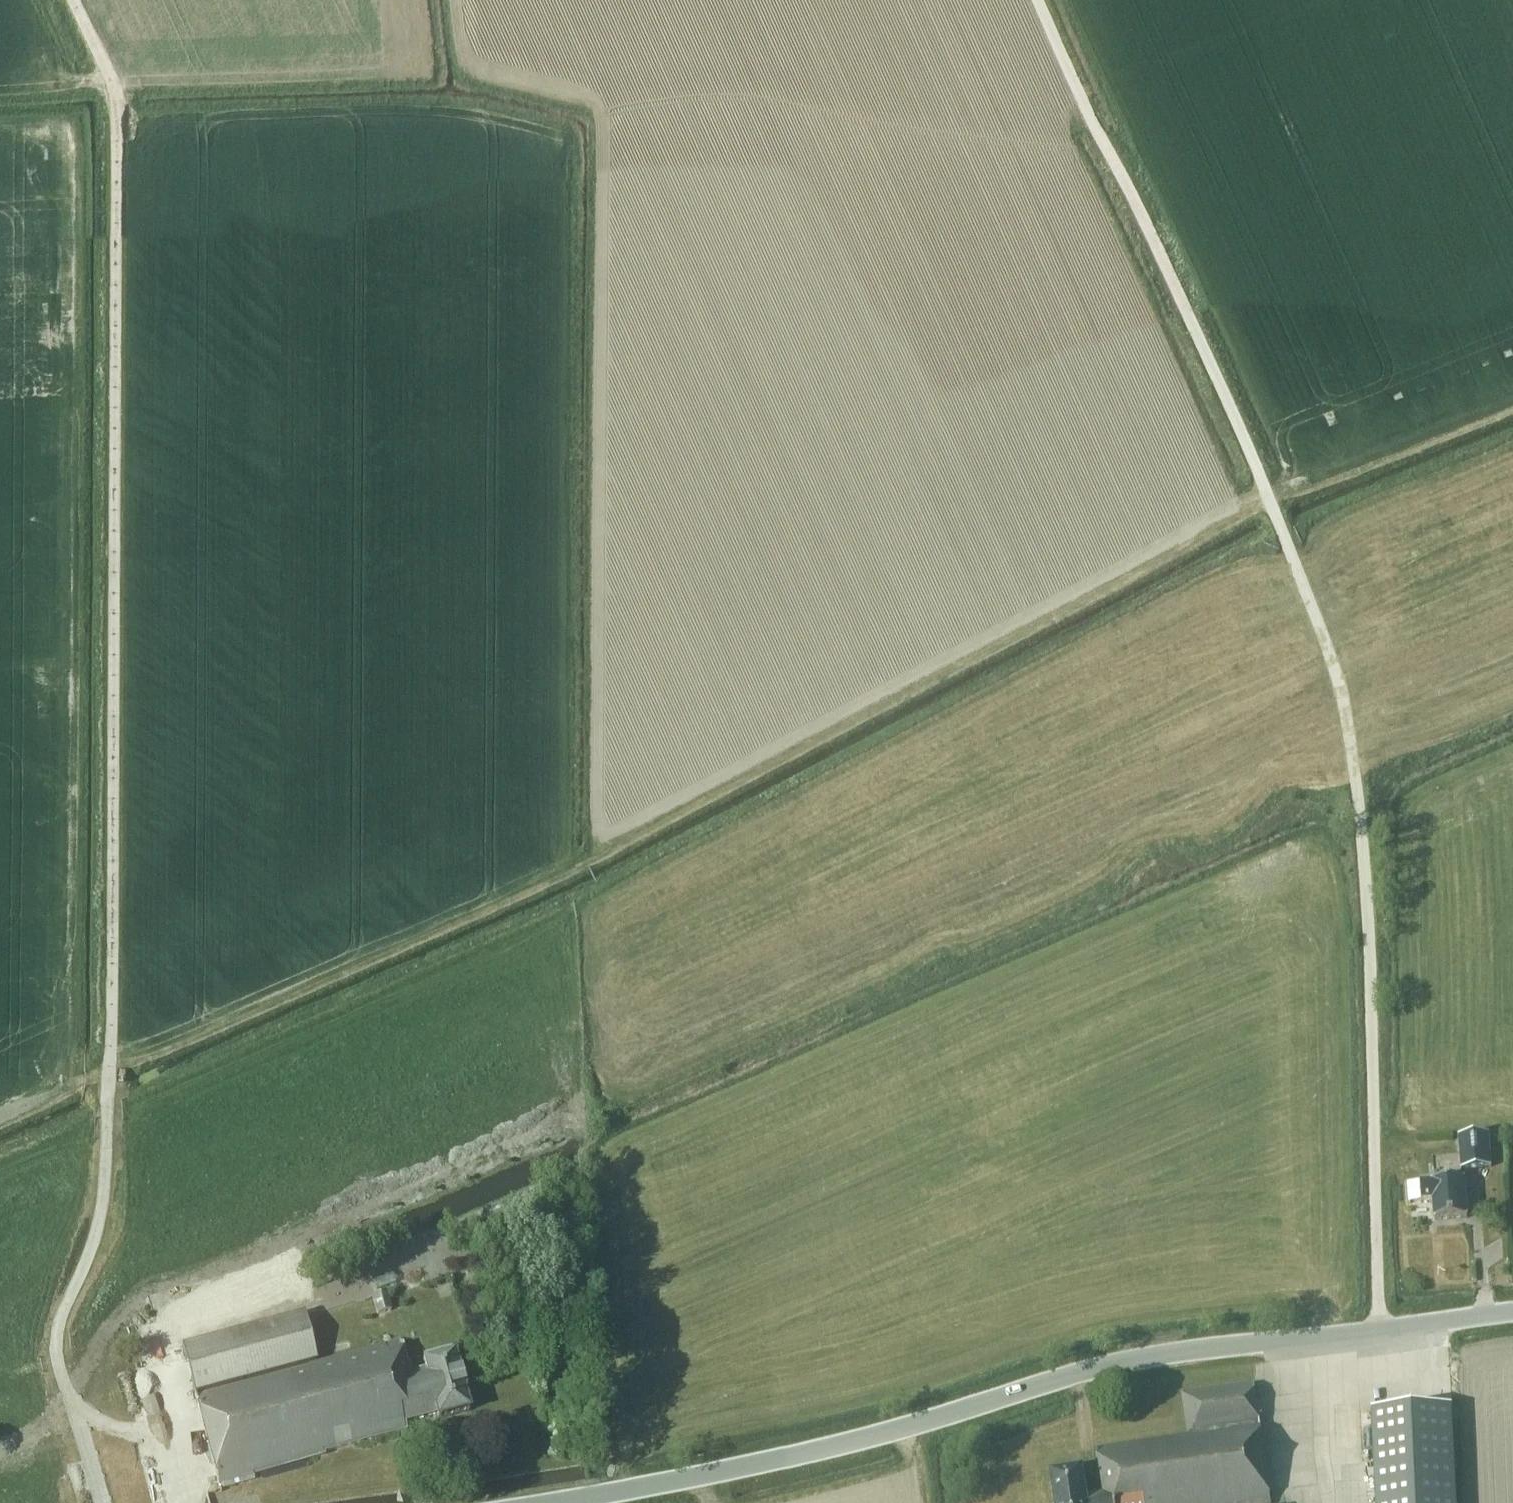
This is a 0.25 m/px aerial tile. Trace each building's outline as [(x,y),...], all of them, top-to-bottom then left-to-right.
[(1458,1136),(1460,1157),(1433,1159),(1434,1174),(1437,1174),(1438,1181),(1420,1182),(1421,1200),(1433,1200),(1435,1220),(1467,1218),(1464,1179),(1462,1179),(1461,1169),(1491,1167),(1488,1134),(1458,1136)] [(378,1314),(394,1309),(389,1291),(372,1296),(378,1314)] [(438,1419),(470,1410),(455,1353),(423,1361),(426,1371),(410,1375),(401,1341),(318,1364),(304,1314),(183,1347),(220,1488),(255,1479),(254,1475),(326,1454),(325,1452),(408,1429),(406,1423),(437,1415),(438,1419)] [(1254,1383),(1182,1393),(1188,1434),(1095,1449),(1103,1493),(1087,1496),(1082,1471),(1051,1476),(1056,1502),(1271,1502),(1254,1383)] [(1372,1412),(1376,1502),(1457,1502),(1452,1408),(1372,1412)]
